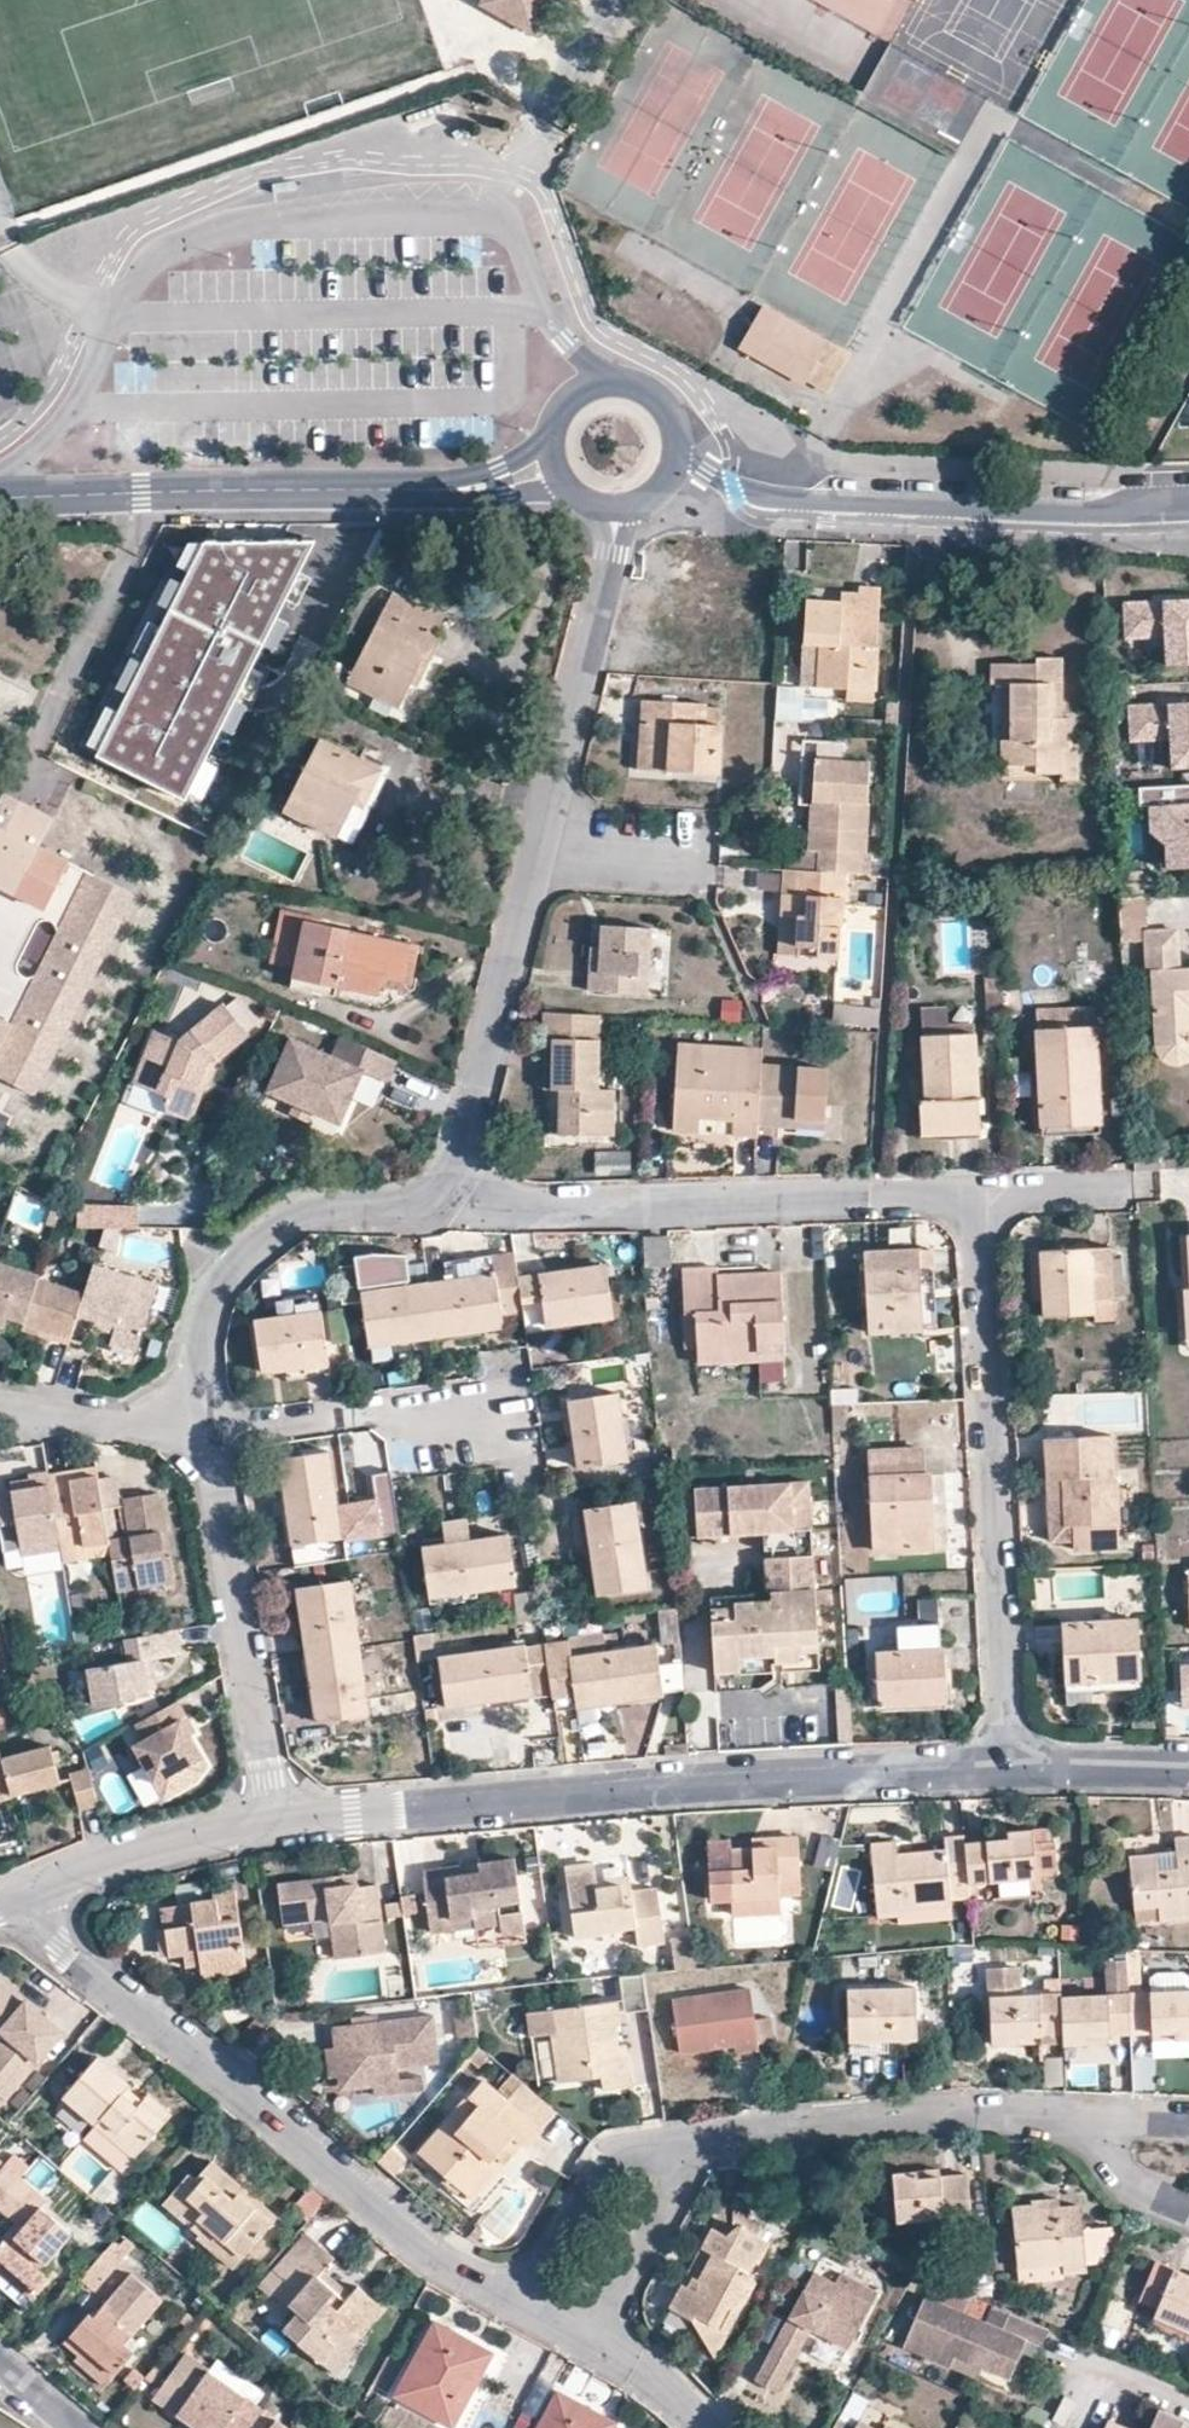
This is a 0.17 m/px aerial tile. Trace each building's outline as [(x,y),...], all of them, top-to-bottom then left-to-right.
[(478,4),(529,33),(547,0),(481,0),(478,4)] [(762,332),(750,352),(803,383),(805,378),(826,343),(760,305),(749,324),(762,332)] [(737,345),(750,352),(762,332),(749,324),(737,345)] [(826,342),(826,343),(805,378),(826,389),(846,354),(826,342)] [(118,362),(116,390),(155,392),(156,363),(118,362)] [(430,446),(493,444),(492,416),(429,418),(430,446)] [(320,532),(206,535),(192,564),(185,577),(172,604),(162,625),(147,656),(144,662),(129,692),(119,712),(101,750),(98,755),(188,798),(191,793),(209,755),(224,726),(237,699),(243,688),(256,661),(270,634),(283,607),(291,590),(305,563),(320,532)] [(192,564),(206,535),(193,535),(181,559),(192,564)] [(305,563),(291,590),(302,596),(315,569),(305,563)] [(161,599),(172,604),(185,577),(175,572),(161,599)] [(716,582),(715,582),(714,592),(715,592),(731,593),(733,584),(732,584),(716,582)] [(841,613),(840,605),(803,604),(803,639),(823,641),(821,687),(873,690),(877,592),(858,591),(857,599),(857,614),(841,613)] [(411,683),(416,686),(441,638),(435,634),(441,617),(393,594),(349,681),(399,707),(411,683)] [(841,598),(840,605),(841,613),(857,614),(857,599),(841,598)] [(1124,602),(1126,639),(1165,637),(1166,666),(1188,664),(1188,599),(1124,602)] [(283,607),(270,634),(280,639),(294,612),(283,607)] [(136,651),(147,656),(162,625),(151,620),(136,651)] [(118,687),(129,692),(144,662),(133,656),(118,687)] [(1012,744),(1002,744),(1002,745),(1002,765),(1029,766),(1030,766),(1031,773),(1031,774),(1059,774),(1059,781),(1076,780),(1077,749),(1069,749),(1069,718),(1060,718),(1061,658),(1037,657),(1035,665),(991,664),(991,684),(1002,685),(1011,685),(1013,685),(1012,744)] [(256,661),(243,688),(254,693),(267,666),(256,661)] [(1002,685),(1002,744),(1012,744),(1013,685),(1011,685),(1002,685)] [(237,699),(224,726),(235,731),(248,704),(237,699)] [(648,728),(646,770),(717,774),(720,726),(703,725),(704,704),(641,700),(639,726),(648,728)] [(1128,706),(1130,742),(1169,740),(1171,769),(1188,768),(1188,703),(1128,706)] [(90,744),(101,750),(119,712),(109,706),(90,744)] [(637,769),(646,770),(648,728),(639,726),(639,727),(637,769)] [(359,791),(368,795),(381,770),(319,740),(283,811),(335,837),(359,791)] [(209,755),(191,793),(202,798),(220,760),(209,755)] [(865,761),(805,755),(799,849),(781,848),(779,869),(782,870),(796,870),(843,873),(865,874),(867,852),(860,852),(865,761)] [(1001,774),(1031,774),(1031,773),(1030,766),(1029,766),(1002,765),(1001,774)] [(1139,789),(1139,807),(1149,807),(1188,805),(1188,786),(1139,789)] [(33,1097),(135,894),(87,871),(68,861),(69,859),(36,842),(51,812),(0,787),(0,888),(44,910),(63,919),(11,1022),(0,1016),(0,1080),(33,1097)] [(345,841),(368,795),(359,791),(335,837),(345,842),(345,841)] [(1149,807),(1150,832),(1166,846),(1183,845),(1185,870),(1188,869),(1188,805),(1149,807)] [(1143,844),(1143,871),(1161,871),(1161,844),(1143,844)] [(1183,845),(1166,846),(1167,871),(1185,870),(1183,845)] [(760,869),(758,890),(778,891),(780,871),(760,869)] [(843,873),(796,870),(793,894),(782,894),(779,918),(792,919),(790,944),(791,947),(817,948),(817,957),(837,958),(843,873)] [(796,870),(782,870),(782,894),(793,894),(796,870)] [(1120,897),(1122,940),(1138,939),(1137,926),(1145,925),(1143,896),(1140,896),(1120,897)] [(778,954),(817,957),(817,948),(791,947),(790,944),(792,919),(779,918),(778,954)] [(291,978),(334,986),(378,996),(382,977),(403,981),(410,944),(303,921),(291,978)] [(586,992),(642,996),(647,931),(600,925),(598,948),(591,947),(586,992)] [(1177,969),(1176,931),(1145,932),(1146,972),(1155,972),(1158,1044),(1158,1049),(1160,1053),(1163,1056),(1167,1059),(1171,1060),(1175,1061),(1179,1061),(1183,1059),(1187,1057),(1188,1055),(1188,969),(1177,969)] [(333,988),(334,986),(291,978),(289,988),(330,997),(331,997),(333,988)] [(723,999),(724,1022),(744,1021),(744,999),(723,999)] [(168,1094),(171,1110),(186,1116),(196,1110),(207,1085),(199,1081),(210,1059),(215,1057),(220,1058),(249,1031),(222,1003),(184,1038),(174,1035),(165,1058),(151,1052),(139,1083),(140,1083),(166,1094),(168,1094)] [(1035,1009),(1036,1028),(1094,1025),(1093,1005),(1035,1009)] [(835,1006),(834,1024),(877,1027),(878,1009),(835,1006)] [(920,1035),(970,1034),(969,1009),(946,1010),(946,1007),(919,1008),(920,1035)] [(558,1039),(554,1090),(556,1091),(564,1091),(561,1132),(561,1135),(614,1139),(615,1139),(616,1115),(617,1092),(600,1091),(603,1042),(605,1017),(548,1013),(547,1038),(549,1038),(558,1039)] [(1094,1025),(1036,1028),(1041,1120),(1091,1116),(1090,1076),(1097,1075),(1094,1025)] [(151,1051),(151,1052),(165,1058),(174,1035),(161,1030),(160,1029),(151,1051)] [(969,1099),(976,1098),(973,1034),(921,1037),(924,1101),(919,1101),(920,1128),(921,1128),(968,1126),(968,1100),(969,1099)] [(292,1100),(309,1108),(336,1120),(360,1071),(384,1082),(395,1059),(340,1035),(329,1058),(290,1040),(268,1089),(292,1100)] [(549,1090),(554,1090),(558,1039),(549,1038),(547,1038),(546,1091),(549,1090)] [(757,1135),(757,1125),(761,1066),(762,1050),(676,1046),(672,1130),(698,1131),(698,1130),(699,1116),(700,1116),(731,1119),(731,1130),(731,1132),(731,1134),(757,1135)] [(207,1085),(220,1058),(215,1057),(210,1059),(199,1081),(207,1085)] [(796,1121),(824,1123),(825,1106),(827,1071),(761,1066),(757,1125),(759,1125),(795,1128),(796,1121)] [(1100,1122),(1097,1075),(1090,1076),(1091,1116),(1041,1120),(1041,1129),(1100,1124),(1100,1122)] [(133,1096),(171,1110),(168,1094),(166,1094),(140,1083),(139,1083),(134,1095),(133,1096)] [(551,1134),(561,1135),(561,1132),(564,1091),(556,1091),(554,1090),(551,1134)] [(976,1100),(976,1098),(969,1099),(968,1100),(968,1126),(921,1128),(920,1128),(920,1136),(970,1133),(979,1133),(976,1100)] [(308,1110),(309,1108),(292,1100),(286,1112),(304,1120),(304,1119),(308,1110)] [(9,1118),(0,1114),(0,1137),(9,1118)] [(698,1130),(731,1132),(731,1130),(731,1119),(700,1116),(699,1116),(698,1130)] [(823,1130),(824,1123),(796,1121),(795,1128),(822,1130),(823,1130)] [(795,1137),(795,1128),(759,1125),(757,1125),(757,1135),(758,1135),(795,1137)] [(598,1156),(598,1174),(632,1173),(632,1156),(598,1156)] [(78,1225),(102,1226),(116,1226),(139,1227),(139,1205),(79,1202),(78,1225)] [(116,1226),(102,1226),(97,1244),(110,1247),(116,1226)] [(1180,1236),(1185,1327),(1186,1351),(1188,1351),(1188,1235),(1180,1236)] [(1042,1251),(1044,1299),(1045,1317),(1097,1313),(1097,1321),(1113,1319),(1109,1248),(1042,1251)] [(1033,1300),(1044,1299),(1042,1251),(1032,1251),(1031,1251),(1033,1300)] [(535,1252),(516,1255),(524,1313),(526,1328),(546,1325),(539,1275),(535,1252)] [(932,1252),(916,1253),(916,1254),(920,1329),(936,1328),(936,1327),(932,1252)] [(342,1305),(363,1302),(362,1294),(378,1292),(377,1284),(410,1280),(407,1254),(375,1253),(352,1256),(353,1265),(336,1267),(342,1305)] [(916,1254),(916,1253),(863,1254),(868,1333),(920,1329),(916,1254)] [(466,1280),(443,1283),(427,1285),(434,1334),(501,1325),(500,1316),(524,1313),(516,1255),(464,1261),(464,1262),(466,1280)] [(441,1264),(443,1283),(466,1280),(464,1262),(464,1261),(441,1264)] [(3,1320),(22,1326),(37,1277),(38,1274),(0,1262),(0,1319),(3,1320)] [(91,1265),(83,1290),(76,1314),(94,1319),(114,1324),(111,1333),(109,1343),(133,1351),(154,1284),(91,1265)] [(546,1325),(610,1315),(603,1266),(539,1275),(546,1325)] [(718,1282),(717,1274),(717,1268),(682,1269),(684,1314),(694,1314),(696,1348),(697,1351),(756,1349),(758,1349),(759,1342),(760,1342),(782,1341),(778,1272),(748,1274),(748,1281),(718,1282)] [(748,1274),(717,1274),(718,1282),(748,1281),(748,1274)] [(76,1314),(83,1290),(37,1277),(22,1326),(68,1339),(76,1314)] [(434,1334),(427,1285),(378,1292),(362,1294),(363,1302),(368,1344),(434,1334)] [(302,1365),(326,1361),(320,1312),(253,1321),(261,1371),(302,1365)] [(686,1348),(696,1348),(694,1314),(684,1314),(686,1348)] [(343,1317),(346,1335),(361,1333),(358,1315),(343,1317)] [(92,1327),(111,1333),(114,1324),(94,1319),(92,1327)] [(66,1346),(68,1339),(22,1326),(21,1327),(20,1332),(65,1345),(66,1346)] [(371,1363),(395,1359),(392,1340),(368,1344),(371,1363)] [(782,1342),(782,1341),(760,1342),(759,1342),(758,1349),(756,1349),(697,1351),(697,1352),(697,1362),(697,1363),(757,1360),(759,1360),(783,1358),(783,1357),(782,1342)] [(328,1373),(326,1361),(302,1365),(304,1377),(328,1373)] [(831,1405),(864,1404),(863,1389),(832,1390),(830,1390),(831,1405)] [(578,1467),(625,1459),(616,1394),(569,1401),(578,1467)] [(1064,1526),(1064,1527),(1065,1527),(1118,1524),(1116,1489),(1115,1476),(1111,1476),(1109,1435),(1046,1438),(1047,1473),(1049,1473),(1061,1472),(1061,1473),(1064,1526)] [(875,1551),(933,1549),(928,1471),(922,1471),(920,1450),(869,1452),(875,1551)] [(297,1564),(344,1557),(341,1539),(337,1507),(328,1452),(278,1459),(291,1545),(295,1544),(297,1564)] [(94,1465),(68,1469),(69,1479),(95,1475),(94,1465)] [(44,1469),(25,1472),(26,1477),(28,1485),(7,1489),(0,1490),(0,1548),(18,1545),(20,1553),(57,1547),(45,1472),(44,1469)] [(58,1548),(107,1540),(106,1537),(102,1516),(98,1488),(95,1475),(69,1479),(68,1469),(45,1472),(57,1547),(58,1548)] [(1052,1541),(1064,1527),(1064,1526),(1061,1473),(1061,1472),(1049,1473),(1047,1473),(1052,1541)] [(375,1501),(337,1507),(341,1539),(398,1531),(390,1473),(371,1475),(375,1501)] [(6,1480),(7,1489),(28,1485),(26,1477),(6,1480)] [(119,1513),(114,1485),(98,1488),(102,1516),(119,1513)] [(769,1596),(817,1592),(808,1485),(694,1494),(698,1543),(753,1539),(752,1530),(763,1529),(768,1588),(769,1596)] [(107,1540),(109,1552),(115,1588),(172,1578),(158,1495),(150,1491),(118,1496),(126,1534),(106,1537),(107,1540)] [(595,1597),(646,1589),(633,1503),(584,1510),(595,1597)] [(430,1598),(514,1585),(507,1538),(469,1542),(465,1521),(442,1524),(445,1546),(421,1548),(430,1598)] [(60,1560),(109,1552),(107,1540),(58,1548),(60,1560)] [(307,1653),(356,1646),(345,1580),(298,1586),(307,1653)] [(517,1619),(542,1616),(539,1591),(514,1594),(517,1619)] [(779,1648),(821,1644),(817,1592),(769,1596),(752,1597),(753,1604),(738,1606),(739,1623),(715,1625),(720,1677),(741,1675),(741,1669),(740,1658),(780,1655),(779,1648)] [(714,1600),(715,1625),(739,1623),(738,1606),(753,1604),(752,1597),(714,1600)] [(662,1643),(680,1641),(677,1606),(658,1609),(662,1643)] [(173,1629),(176,1629),(173,1612),(158,1615),(159,1620),(139,1624),(141,1635),(173,1629)] [(1066,1682),(1138,1679),(1135,1619),(1062,1623),(1063,1641),(1066,1682)] [(1036,1643),(1063,1641),(1062,1623),(1034,1624),(1036,1643)] [(878,1706),(943,1702),(941,1651),(938,1649),(937,1626),(898,1626),(898,1652),(876,1653),(878,1706)] [(136,1659),(145,1658),(177,1652),(173,1629),(141,1635),(133,1637),(136,1659)] [(413,1634),(417,1660),(433,1658),(429,1631),(413,1634)] [(126,1661),(136,1659),(133,1637),(123,1638),(126,1661)] [(574,1695),(576,1706),(661,1694),(655,1644),(569,1657),(566,1641),(546,1643),(554,1692),(554,1696),(574,1695)] [(554,1692),(546,1643),(523,1647),(530,1696),(554,1692)] [(822,1663),(821,1644),(779,1648),(780,1655),(740,1658),(741,1669),(822,1663)] [(365,1714),(356,1646),(307,1653),(317,1720),(365,1714)] [(446,1708),(530,1696),(523,1647),(439,1659),(446,1708)] [(150,1685),(145,1658),(136,1659),(141,1687),(150,1685)] [(141,1687),(136,1659),(126,1661),(84,1668),(91,1705),(142,1695),(141,1687)] [(1178,1667),(1179,1692),(1188,1692),(1188,1666),(1178,1667)] [(1139,1687),(1138,1679),(1066,1682),(1067,1691),(1139,1687)] [(1179,1692),(1180,1709),(1188,1708),(1188,1692),(1179,1692)] [(556,1709),(576,1706),(574,1695),(554,1696),(556,1709)] [(178,1718),(184,1715),(174,1697),(129,1723),(139,1740),(128,1745),(159,1798),(188,1781),(179,1765),(198,1754),(186,1733),(178,1718)] [(193,1729),(184,1715),(178,1718),(186,1733),(193,1729)] [(50,1752),(1,1765),(11,1802),(60,1789),(50,1752)] [(11,1802),(1,1765),(0,1762),(0,1805),(11,1802)] [(76,1809),(94,1804),(85,1768),(66,1774),(76,1809)] [(1036,1877),(1056,1875),(1052,1828),(1032,1830),(1036,1877)] [(1007,1841),(984,1843),(964,1845),(967,1883),(1036,1877),(1032,1830),(1006,1832),(1007,1841)] [(983,1834),(984,1843),(1007,1841),(1006,1832),(983,1834)] [(836,1840),(821,1836),(814,1865),(828,1869),(836,1840)] [(771,1849),(746,1851),(725,1851),(727,1884),(727,1899),(773,1897),(773,1881),(797,1881),(795,1837),(772,1838),(771,1849)] [(968,1897),(967,1883),(964,1845),(963,1837),(943,1838),(944,1849),(896,1853),(895,1842),(871,1844),(877,1917),(902,1914),(903,1922),(951,1918),(950,1898),(968,1897)] [(746,1840),(746,1851),(771,1849),(772,1838),(746,1840)] [(943,1838),(895,1842),(896,1853),(944,1849),(943,1838)] [(1155,1920),(1188,1916),(1188,1838),(1173,1839),(1175,1853),(1175,1854),(1176,1868),(1157,1870),(1156,1870),(1154,1854),(1129,1858),(1134,1906),(1155,1905),(1155,1906),(1155,1920)] [(725,1841),(701,1842),(703,1885),(727,1884),(725,1851),(725,1841)] [(1175,1853),(1154,1854),(1156,1870),(1157,1870),(1176,1868),(1175,1854),(1175,1853)] [(442,1882),(440,1871),(419,1873),(428,1930),(448,1927),(446,1916),(469,1913),(470,1925),(497,1921),(499,1935),(520,1931),(511,1860),(472,1866),(474,1876),(474,1878),(443,1882),(442,1882)] [(561,1864),(563,1873),(592,1869),(590,1862),(561,1864)] [(472,1866),(440,1871),(442,1882),(443,1882),(474,1878),(474,1876),(472,1866)] [(592,1869),(563,1873),(573,1937),(634,1930),(637,1948),(661,1944),(653,1889),(629,1891),(627,1883),(594,1888),(592,1869)] [(353,1874),(335,1876),(335,1877),(337,1889),(355,1886),(353,1876),(353,1874)] [(335,1877),(335,1876),(278,1884),(285,1930),(314,1927),(316,1942),(332,1940),(336,1962),(386,1955),(376,1885),(356,1889),(355,1886),(337,1889),(335,1877)] [(197,1962),(197,1963),(199,1974),(222,1971),(243,1968),(245,1968),(232,1889),(211,1892),(211,1899),(159,1906),(165,1954),(179,1952),(180,1952),(194,1950),(195,1950),(197,1962)] [(401,1903),(402,1912),(417,1910),(415,1895),(400,1897),(401,1903)] [(401,1903),(384,1905),(386,1919),(403,1916),(402,1912),(401,1903)] [(1136,1921),(1155,1920),(1155,1906),(1155,1905),(1134,1906),(1134,1907),(1134,1922),(1136,1921)] [(450,1927),(470,1925),(469,1913),(446,1916),(448,1927),(450,1927)] [(693,1968),(688,1935),(669,1937),(674,1970),(693,1968)] [(970,1949),(955,1950),(956,1960),(971,1959),(970,1949)] [(1157,1992),(1142,1993),(1141,1990),(1139,1950),(1125,1949),(1126,1960),(1128,1993),(1130,2033),(1151,2032),(1174,2031),(1173,2039),(1188,2039),(1188,1991),(1157,1992)] [(182,1964),(197,1963),(197,1962),(195,1950),(194,1950),(180,1952),(179,1952),(182,1964)] [(877,1956),(859,1957),(859,1967),(877,1967),(877,1956)] [(1126,1960),(1105,1961),(1107,1995),(1128,1993),(1126,1960)] [(246,1979),(245,1968),(243,1968),(222,1971),(222,1972),(223,1983),(246,1979)] [(0,2045),(0,2090),(5,2094),(65,2024),(0,1969),(0,2021),(3,2023),(5,2025),(12,2031),(5,2040),(4,2041),(0,2045)] [(1188,1991),(1188,1970),(1188,1969),(1163,1971),(1157,1978),(1157,1992),(1188,1991)] [(1016,1971),(987,1973),(992,2045),(1019,2042),(1019,2034),(1041,2033),(1062,2032),(1059,1997),(1059,1994),(1018,1996),(1016,1971)] [(621,1974),(626,2011),(647,2008),(642,1972),(621,1974)] [(849,2040),(885,2039),(915,2039),(914,1988),(846,1990),(847,2040),(849,2040)] [(731,2057),(757,2052),(756,2045),(771,2043),(767,2018),(752,2021),(748,1991),(671,2001),(677,2053),(729,2046),(731,2057)] [(1059,1997),(1062,2032),(1062,2044),(1086,2043),(1086,2042),(1087,2035),(1109,2034),(1130,2033),(1128,1993),(1107,1995),(1059,1997)] [(604,2090),(632,2086),(627,2045),(618,2045),(616,2028),(624,2026),(620,2000),(558,2008),(560,2030),(554,2031),(560,2080),(602,2076),(604,2090)] [(560,2030),(558,2008),(527,2012),(530,2033),(554,2031),(560,2030)] [(342,2074),(342,2077),(357,2088),(379,2086),(399,2083),(398,2079),(397,2066),(438,2062),(433,2015),(336,2025),(338,2047),(342,2074)] [(4,2041),(5,2040),(12,2031),(5,2025),(0,2030),(0,2045),(4,2041)] [(1156,2040),(1173,2039),(1174,2031),(1151,2032),(1151,2041),(1156,2040)] [(1041,2033),(1019,2034),(1019,2042),(1042,2041),(1041,2033)] [(884,2050),(885,2039),(849,2040),(847,2040),(848,2051),(850,2051),(884,2050)] [(1156,2040),(1157,2047),(1157,2058),(1188,2056),(1188,2039),(1173,2039),(1156,2040)] [(329,2079),(342,2077),(342,2074),(338,2047),(325,2047),(324,2048),(328,2079),(329,2079)] [(1157,2047),(1135,2048),(1135,2075),(1157,2075),(1157,2058),(1157,2047)] [(62,2096),(95,2125),(133,2158),(165,2121),(141,2101),(137,2107),(122,2095),(125,2089),(129,2085),(96,2057),(62,2096)] [(1109,2072),(1096,2072),(1096,2085),(1108,2085),(1109,2072)] [(423,2077),(398,2079),(399,2083),(379,2086),(380,2097),(424,2094),(424,2093),(423,2079),(423,2077)] [(493,2157),(501,2164),(502,2165),(519,2147),(523,2149),(554,2111),(518,2081),(502,2101),(477,2080),(414,2154),(460,2194),(493,2157)] [(141,2101),(125,2089),(122,2095),(137,2107),(141,2101)] [(147,2094),(141,2101),(165,2121),(171,2114),(147,2095),(147,2094)] [(121,2171),(133,2158),(95,2125),(82,2138),(121,2171)] [(0,2165),(0,2195),(16,2176),(26,2165),(11,2152),(2,2163),(0,2165)] [(468,2201),(501,2164),(493,2157),(460,2194),(468,2201)] [(210,2161),(204,2167),(224,2184),(231,2178),(210,2161)] [(224,2184),(204,2167),(193,2179),(185,2172),(161,2201),(190,2226),(198,2216),(242,2253),(243,2255),(275,2216),(231,2178),(224,2184)] [(939,2168),(916,2170),(917,2179),(940,2177),(939,2168)] [(917,2179),(916,2170),(891,2172),(895,2220),(969,2213),(966,2175),(940,2177),(917,2179)] [(28,2299),(46,2278),(22,2257),(27,2250),(42,2263),(69,2232),(37,2206),(43,2199),(16,2176),(0,2195),(0,2211),(14,2223),(0,2239),(0,2274),(28,2299)] [(292,2207),(306,2219),(326,2196),(312,2184),(292,2207)] [(1029,2201),(1029,2205),(1030,2210),(1059,2208),(1058,2199),(1029,2201)] [(1030,2210),(1029,2205),(1012,2207),(1019,2282),(1063,2279),(1062,2271),(1085,2270),(1084,2260),(1081,2226),(1079,2206),(1059,2208),(1030,2210)] [(233,2268),(243,2255),(242,2253),(198,2216),(190,2226),(195,2230),(192,2235),(233,2268)] [(741,2299),(750,2282),(746,2273),(751,2262),(755,2263),(766,2240),(730,2222),(710,2230),(698,2256),(702,2264),(687,2291),(681,2288),(669,2312),(692,2324),(697,2318),(712,2326),(722,2305),(741,2299)] [(1112,2224),(1081,2226),(1084,2260),(1097,2258),(1112,2224)] [(256,2278),(276,2294),(317,2243),(299,2228),(297,2230),(256,2278)] [(118,2246),(110,2239),(78,2277),(93,2290),(132,2244),(125,2237),(118,2246)] [(317,2243),(276,2294),(295,2311),(282,2329),(318,2361),(344,2330),(348,2333),(350,2331),(375,2302),(361,2289),(354,2296),(348,2303),(315,2276),(322,2268),(332,2257),(317,2243)] [(702,2264),(698,2256),(681,2288),(687,2291),(702,2264)] [(1147,2304),(1164,2265),(1146,2257),(1130,2296),(1147,2304)] [(1164,2265),(1147,2304),(1144,2313),(1153,2317),(1188,2332),(1188,2275),(1164,2265)] [(354,2296),(322,2268),(315,2276),(348,2303),(354,2296)] [(86,2312),(69,2333),(114,2373),(132,2351),(111,2334),(118,2328),(129,2337),(160,2300),(128,2272),(96,2310),(98,2313),(93,2319),(86,2312)] [(869,2303),(834,2284),(813,2273),(788,2317),(811,2329),(845,2348),(869,2304),(869,2303)] [(839,2276),(834,2284),(869,2303),(873,2295),(839,2276)] [(956,2355),(981,2365),(1007,2376),(1025,2338),(1039,2345),(1047,2328),(1001,2309),(995,2324),(936,2297),(912,2350),(948,2366),(949,2366),(955,2354),(956,2355)] [(712,2326),(697,2318),(692,2324),(712,2356),(741,2299),(722,2305),(712,2326)] [(376,2303),(375,2302),(350,2331),(348,2333),(354,2339),(381,2308),(376,2303)] [(810,2330),(811,2329),(788,2317),(772,2345),(773,2345),(794,2357),(810,2330)] [(391,2395),(450,2427),(493,2354),(433,2321),(391,2395)] [(73,2359),(103,2386),(114,2373),(69,2333),(63,2340),(78,2353),(73,2359)] [(773,2345),(772,2345),(754,2379),(775,2392),(794,2357),(773,2345)] [(258,2408),(182,2352),(152,2395),(197,2427),(244,2427),(258,2408)] [(980,2367),(981,2365),(956,2355),(955,2354),(949,2366),(974,2377),(980,2367)] [(611,2427),(552,2395),(534,2427),(611,2427)] [(258,2408),(244,2427),(287,2427),(258,2408)] [(1162,2410),(1153,2427),(1188,2427),(1188,2422),(1162,2410)] [(852,2427),(880,2427),(858,2416),(852,2427)] [(835,2419),(830,2427),(851,2427),(835,2419)] [(1125,2427),(1108,2419),(1103,2427),(1125,2427)]
